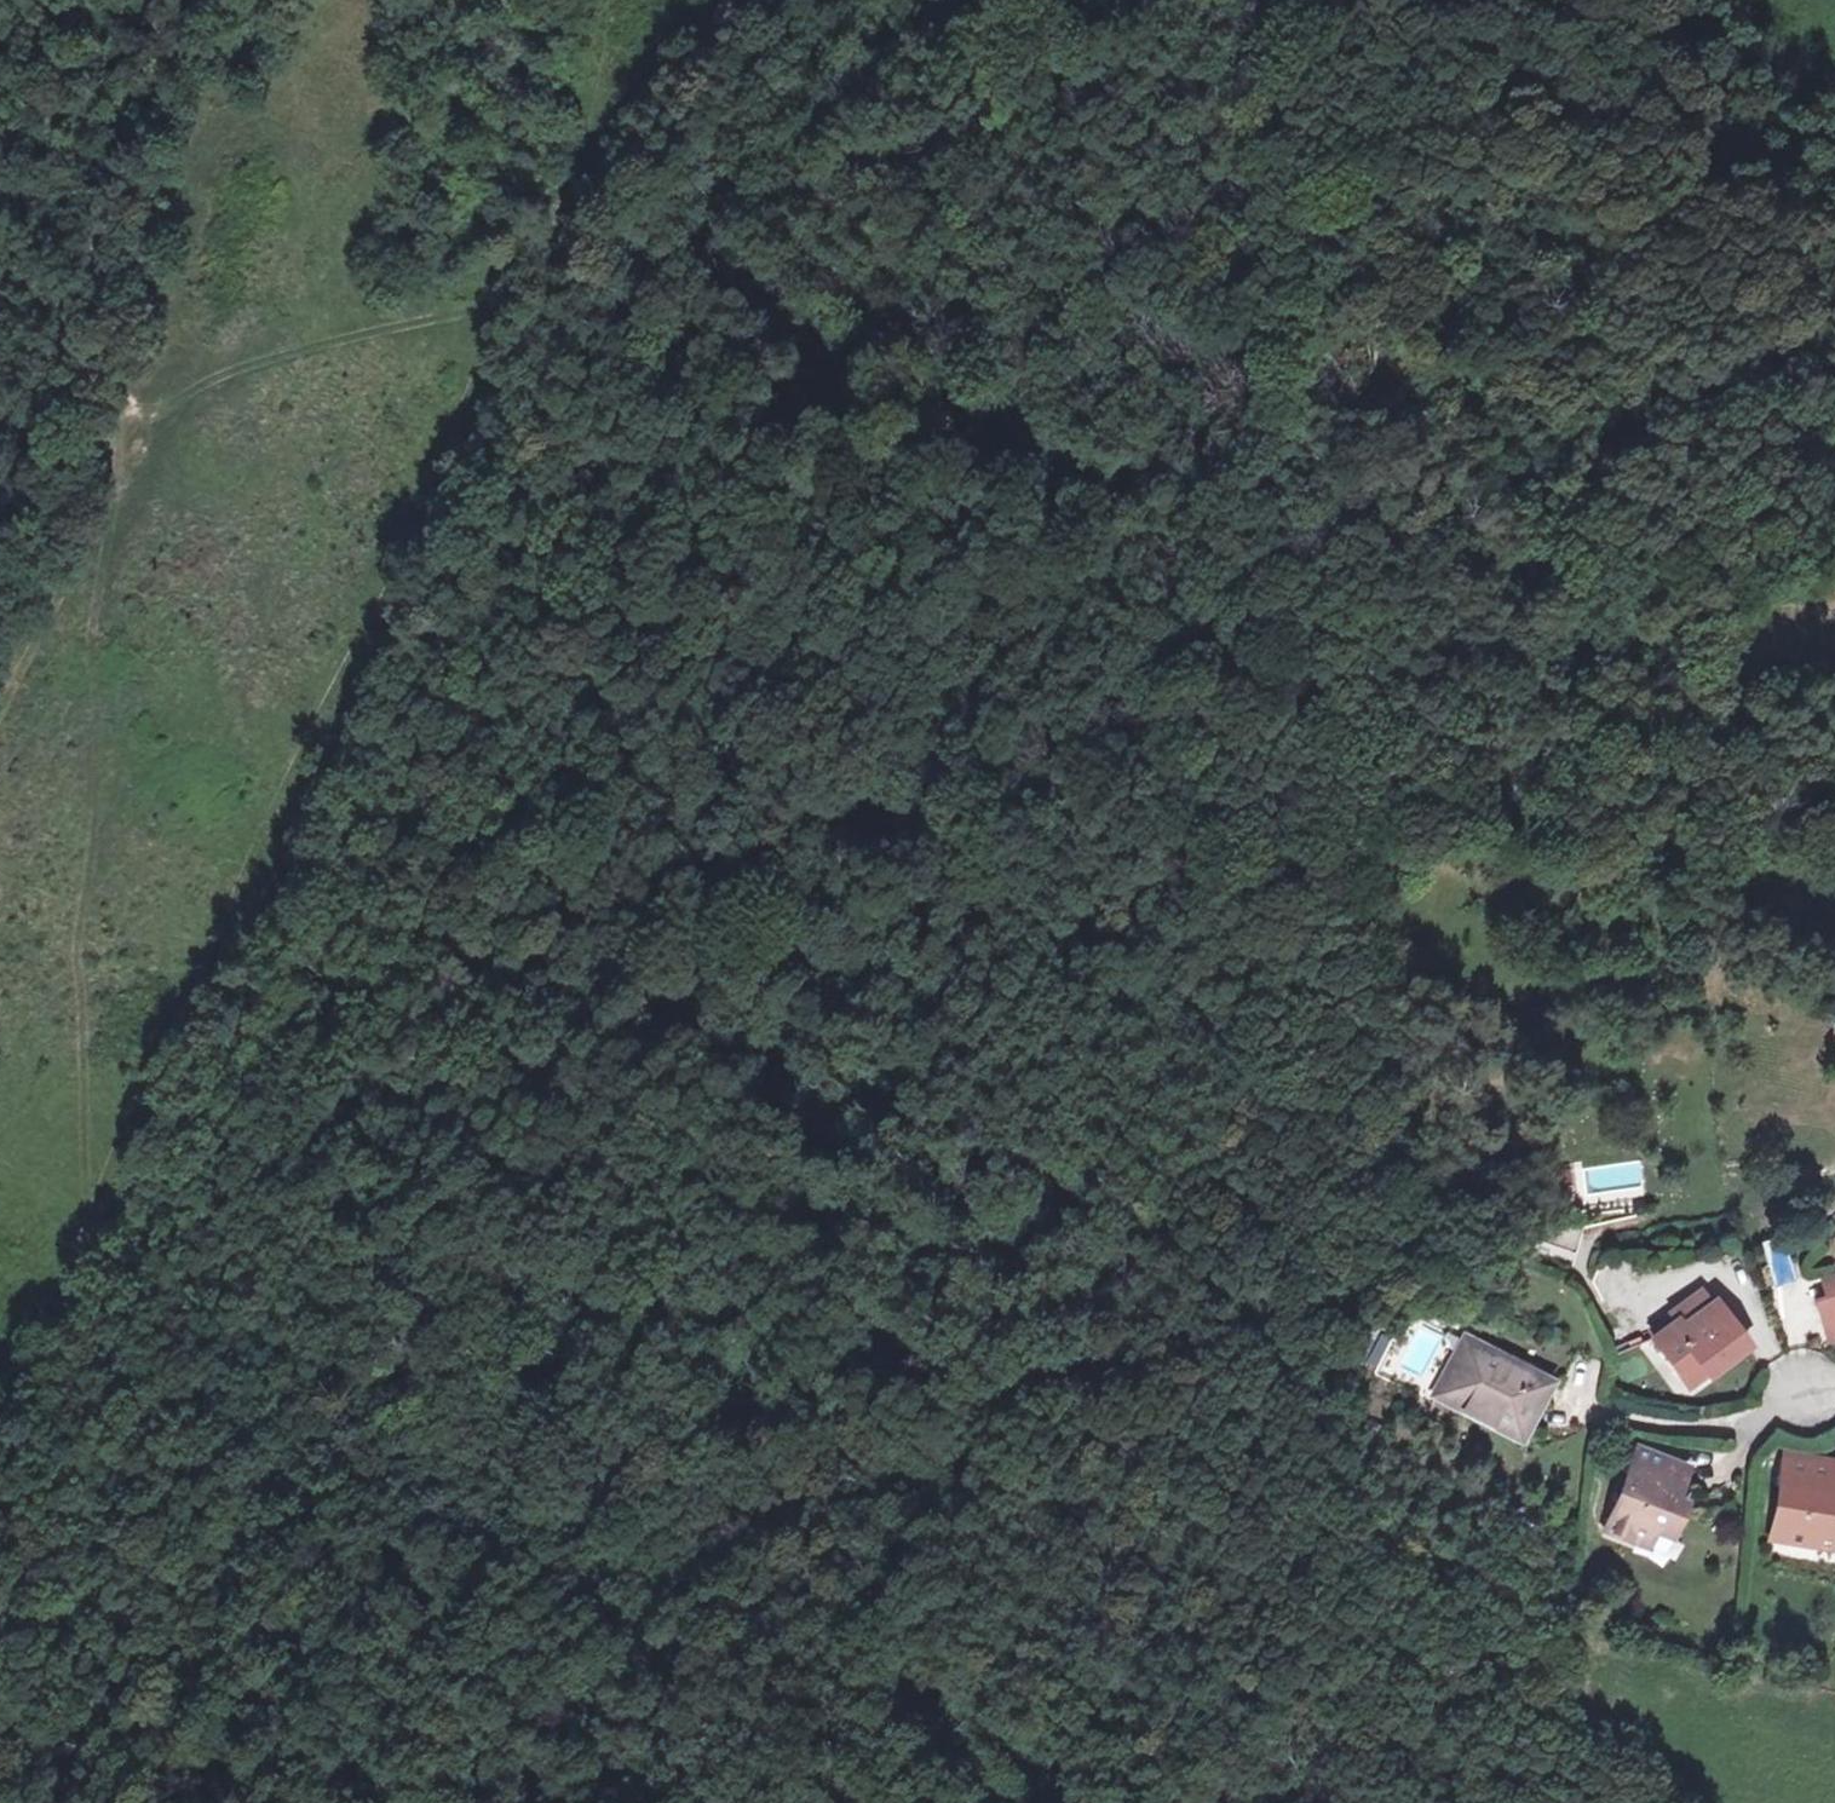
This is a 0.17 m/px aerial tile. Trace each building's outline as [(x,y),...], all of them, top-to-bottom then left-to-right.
[(1834,1337),(1834,1277),(1823,1281),(1828,1298),(1817,1301),(1825,1325),(1831,1323),(1834,1337)] [(1655,1339),(1681,1375),(1699,1361),(1709,1373),(1710,1375),(1749,1346),(1716,1302),(1711,1305),(1701,1292),(1672,1313),(1678,1322),(1655,1339)] [(1834,1341),(1834,1337),(1831,1323),(1825,1325),(1830,1342),(1834,1341)] [(1466,1339),(1445,1380),(1499,1408),(1491,1423),(1522,1439),(1551,1383),(1466,1339)] [(1699,1361),(1681,1375),(1690,1387),(1709,1373),(1699,1361)] [(1445,1380),(1437,1396),(1491,1423),(1499,1408),(1445,1380)] [(1651,1542),(1651,1541),(1658,1523),(1675,1530),(1685,1505),(1676,1501),(1681,1489),(1677,1488),(1685,1468),(1634,1448),(1625,1473),(1629,1474),(1606,1531),(1631,1540),(1633,1535),(1651,1542)] [(1781,1458),(1777,1485),(1780,1486),(1772,1538),(1820,1546),(1823,1523),(1834,1525),(1834,1504),(1832,1503),(1833,1493),(1834,1494),(1834,1467),(1781,1458)] [(1651,1541),(1668,1548),(1675,1530),(1658,1523),(1651,1541)] [(1832,1548),(1834,1527),(1834,1525),(1823,1523),(1820,1546),(1832,1548)]
